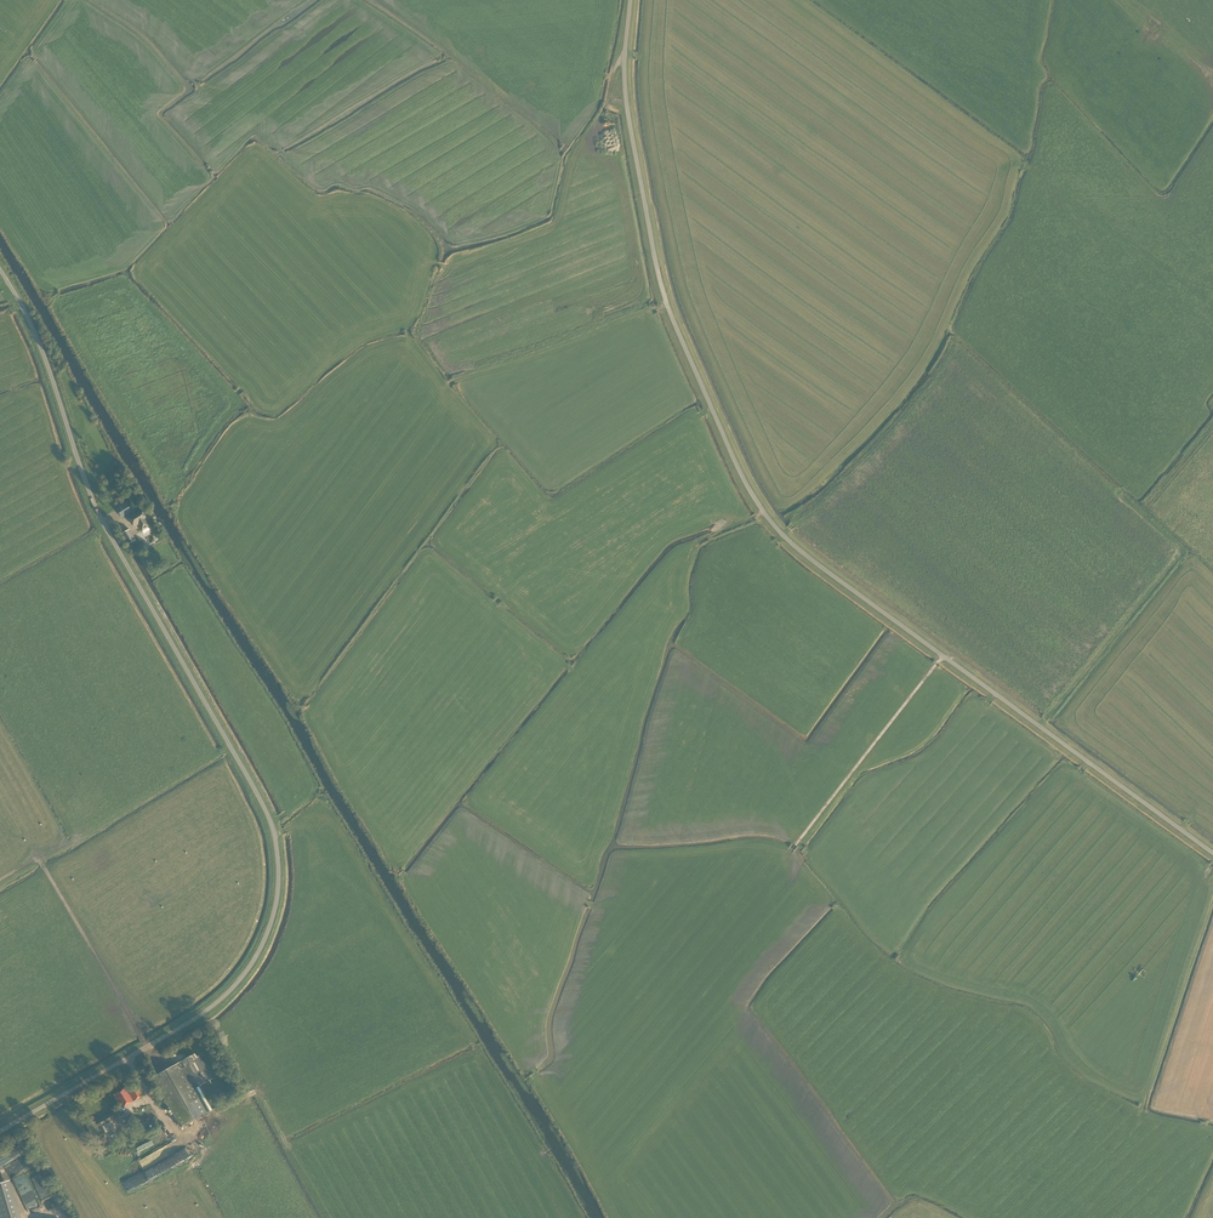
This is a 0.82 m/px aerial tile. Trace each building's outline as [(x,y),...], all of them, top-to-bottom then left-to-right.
[(126,502),(117,507),(118,508),(116,509),(122,518),(132,512),(126,502)] [(135,527),(138,525),(144,534),(150,530),(148,527),(150,526),(146,520),(147,520),(146,518),(148,517),(145,513),(143,514),(141,510),(129,518),(135,527)] [(129,530),(122,535),(128,545),(136,540),(129,530)] [(210,1081),(195,1054),(179,1063),(153,1078),(180,1127),(207,1112),(193,1088),(196,1086),(197,1088),(210,1081)] [(115,1098),(116,1098),(117,1101),(118,1101),(122,1108),(144,1095),(139,1086),(128,1092),(129,1094),(129,1095),(125,1088),(114,1095),(114,1096),(115,1098)] [(97,1120),(101,1127),(122,1115),(118,1108),(97,1120)] [(87,1126),(99,1147),(109,1142),(97,1121),(87,1126)] [(155,1154),(140,1162),(141,1164),(145,1162),(147,1165),(149,1164),(149,1165),(152,1163),(151,1162),(157,1159),(155,1156),(156,1155),(155,1154)] [(5,1182),(0,1184),(0,1217),(16,1217),(5,1182)]
